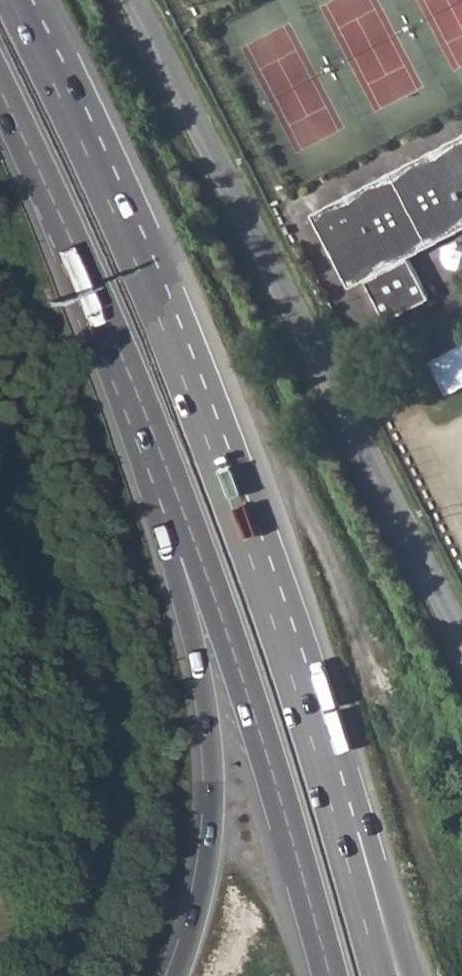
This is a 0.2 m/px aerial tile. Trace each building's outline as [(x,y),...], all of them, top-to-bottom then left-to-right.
[(405,264),(461,233),(461,221),(344,285),(309,221),(461,139),(461,128),(297,217),(340,298),(359,289),(405,264)] [(309,221),(344,285),(461,221),(461,139),(309,221)] [(461,270),(461,242),(460,241),(443,250),(441,263),(449,269),(461,270)] [(426,305),(405,264),(359,289),(381,328),(426,305)] [(461,386),(461,344),(433,357),(449,392),(461,386)]
